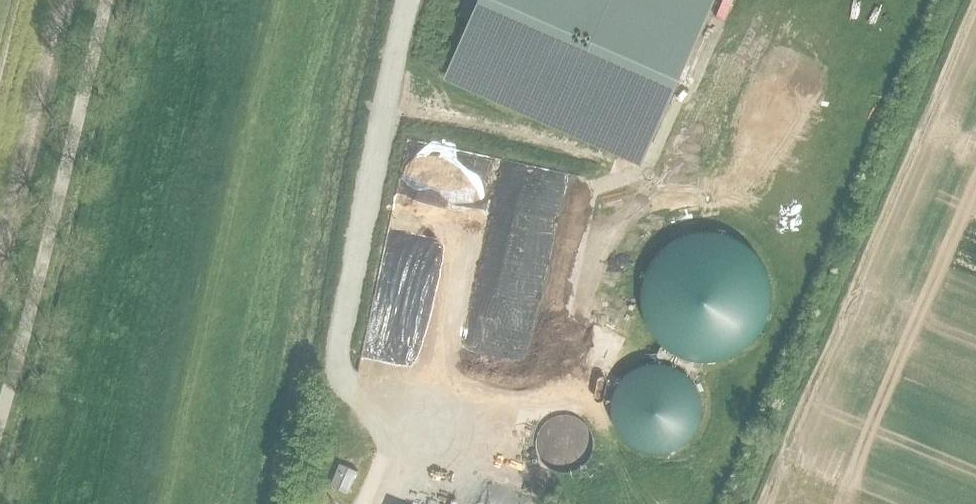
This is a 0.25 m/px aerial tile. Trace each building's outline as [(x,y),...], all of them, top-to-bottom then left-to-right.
[(457,10),(468,15),(442,73),(641,159),(709,0),(461,0),(457,10)] [(396,189),(366,367),(452,382),(482,204),(396,189)] [(768,304),(769,288),(768,273),(762,258),(753,246),(742,235),(728,228),(713,225),(697,225),(682,228),(668,235),(657,246),(648,259),(642,273),(641,288),(642,304),(648,318),(657,331),(668,341),(682,348),(697,352),(713,352),(728,348),(742,341),(753,331),(762,318),(768,304)] [(477,353),(515,360),(537,241),(499,234),(477,353)] [(699,414),(701,402),(700,389),(695,377),(686,367),(676,360),(664,356),(651,356),(638,359),(627,366),(619,376),(613,387),(611,400),(613,413),(618,424),(626,434),(637,441),(649,445),(662,445),(674,442),(685,435),(694,426),(699,414)] [(591,453),(593,443),(592,433),(587,424),(579,418),(570,414),(560,414),(551,417),(543,423),(537,431),(535,441),(537,451),(542,460),(549,466),(558,470),(568,471),(578,467),(586,461),(591,453)] [(352,491),(361,469),(341,461),(332,483),(352,491)]
